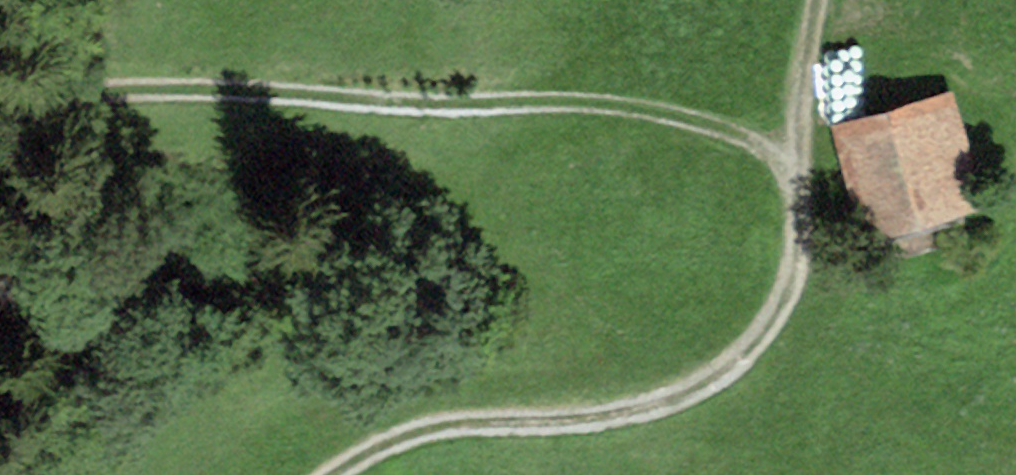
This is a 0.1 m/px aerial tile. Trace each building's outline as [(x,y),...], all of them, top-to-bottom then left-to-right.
[(994,217),(957,92),(832,129),(869,254),(994,217)]
